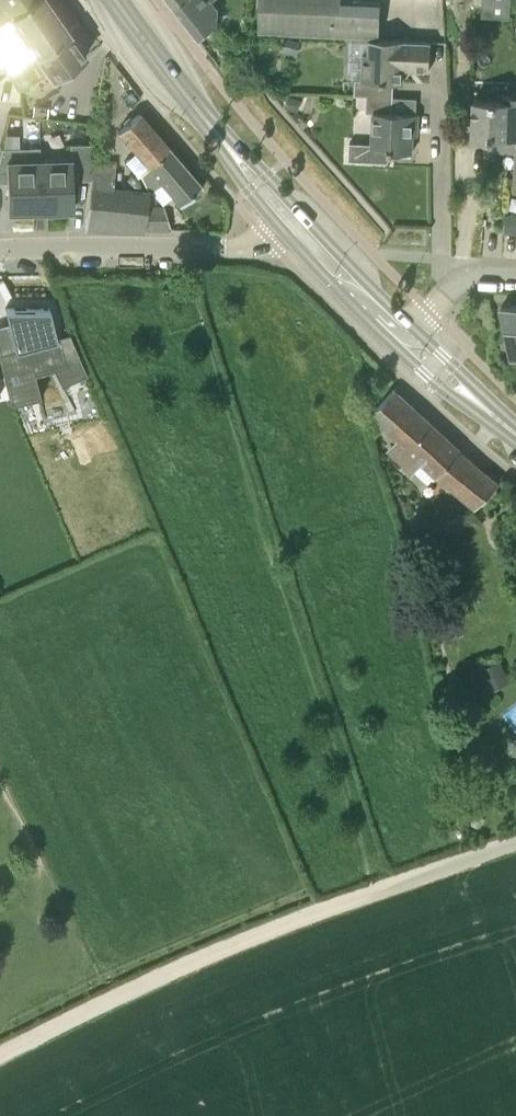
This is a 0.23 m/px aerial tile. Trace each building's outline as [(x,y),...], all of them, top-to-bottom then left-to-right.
[(0,22),(0,65),(30,44),(36,52),(69,29),(68,29),(48,0),(32,0),(0,22)] [(32,0),(0,0),(0,22),(32,0)] [(199,37),(216,25),(218,8),(212,0),(213,0),(170,0),(176,8),(177,7),(186,18),(185,19),(199,37)] [(379,37),(381,0),(260,0),(259,31),(379,37)] [(510,16),(511,0),(483,0),(482,14),(510,16)] [(52,79),(86,54),(87,55),(87,54),(87,53),(86,54),(84,51),(85,47),(81,41),(77,41),(70,31),(69,29),(36,52),(7,72),(20,90),(47,71),(52,79)] [(300,41),(287,38),(284,50),(296,54),(300,41)] [(431,40),(372,38),(371,51),(363,51),(362,80),(355,80),(354,94),(367,94),(393,96),(394,81),(403,82),(404,64),(412,64),(412,68),(430,69),(431,40)] [(392,111),(393,96),(367,94),(366,111),(374,111),(371,160),(389,161),(389,151),(412,152),(413,127),(418,127),(418,112),(392,111)] [(503,94),(503,101),(474,100),(473,134),(489,134),(489,149),(504,150),(515,150),(515,95),(503,94)] [(300,98),(289,95),(285,109),(296,112),(300,98)] [(169,147),(139,112),(120,126),(140,151),(131,158),(129,161),(141,175),(148,165),(169,147)] [(71,159),(39,160),(41,209),(73,208),(73,179),(91,179),(93,158),(92,158),(93,143),(70,144),(71,159)] [(41,209),(39,160),(39,146),(2,147),(0,155),(0,181),(7,181),(8,210),(41,209)] [(141,175),(151,189),(161,181),(165,186),(180,203),(202,184),(169,147),(148,165),(141,175)] [(112,161),(93,158),(91,179),(86,226),(107,227),(124,227),(129,190),(109,188),(112,161)] [(146,205),(150,191),(129,190),(124,227),(144,228),(148,205),(146,205)] [(144,228),(171,229),(171,227),(163,206),(148,205),(144,228)] [(506,214),(505,232),(515,232),(515,214),(506,214)] [(502,305),(510,356),(515,355),(515,303),(502,305)] [(4,305),(15,346),(0,349),(0,351),(13,403),(42,395),(34,364),(62,356),(48,304),(4,305)] [(399,440),(391,447),(388,450),(412,473),(423,461),(477,508),(498,483),(473,462),(394,388),(374,410),(382,424),(399,440)] [(509,682),(500,660),(479,668),(488,690),(509,682)]
